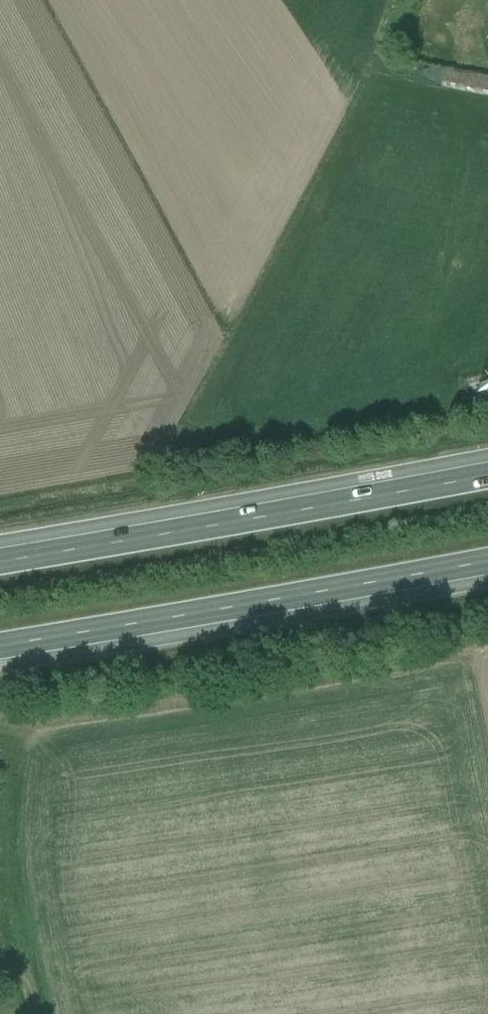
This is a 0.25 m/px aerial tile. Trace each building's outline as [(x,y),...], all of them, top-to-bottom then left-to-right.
[(462,375),(468,401),(487,397),(487,370),(462,375)]
